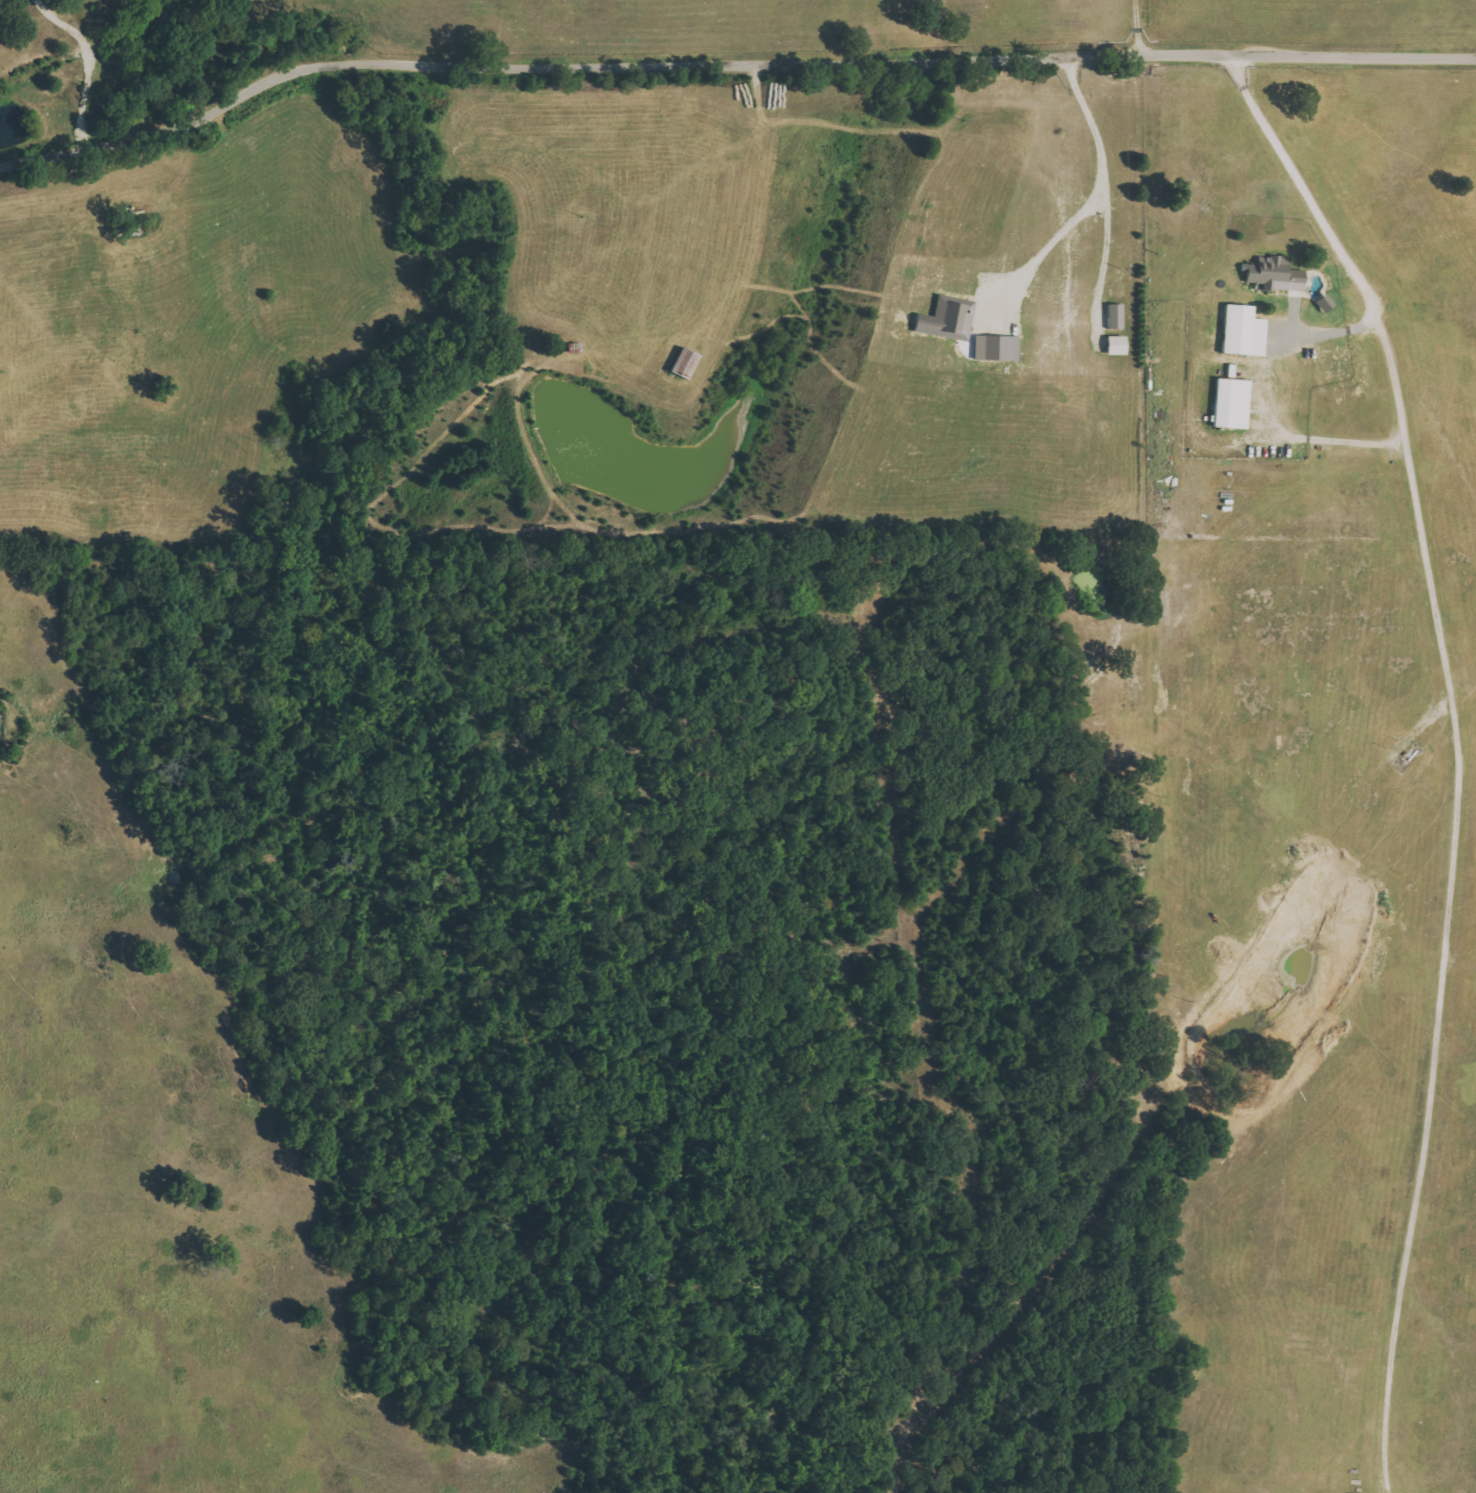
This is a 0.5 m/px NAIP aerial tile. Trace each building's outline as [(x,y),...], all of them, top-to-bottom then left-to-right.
[(1245,265),(1244,283),(1264,284),(1263,290),(1304,292),(1305,271),(1288,271),(1289,258),(1258,257),(1258,265),(1245,265)] [(1107,305),(1108,328),(1123,328),(1123,304),(1107,305)] [(1264,356),(1266,320),(1254,319),(1255,307),(1225,305),(1222,353),(1264,356)] [(1125,337),(1107,336),(1106,355),(1125,355),(1125,337)] [(1248,429),(1250,381),(1216,379),(1214,428),(1248,429)]
